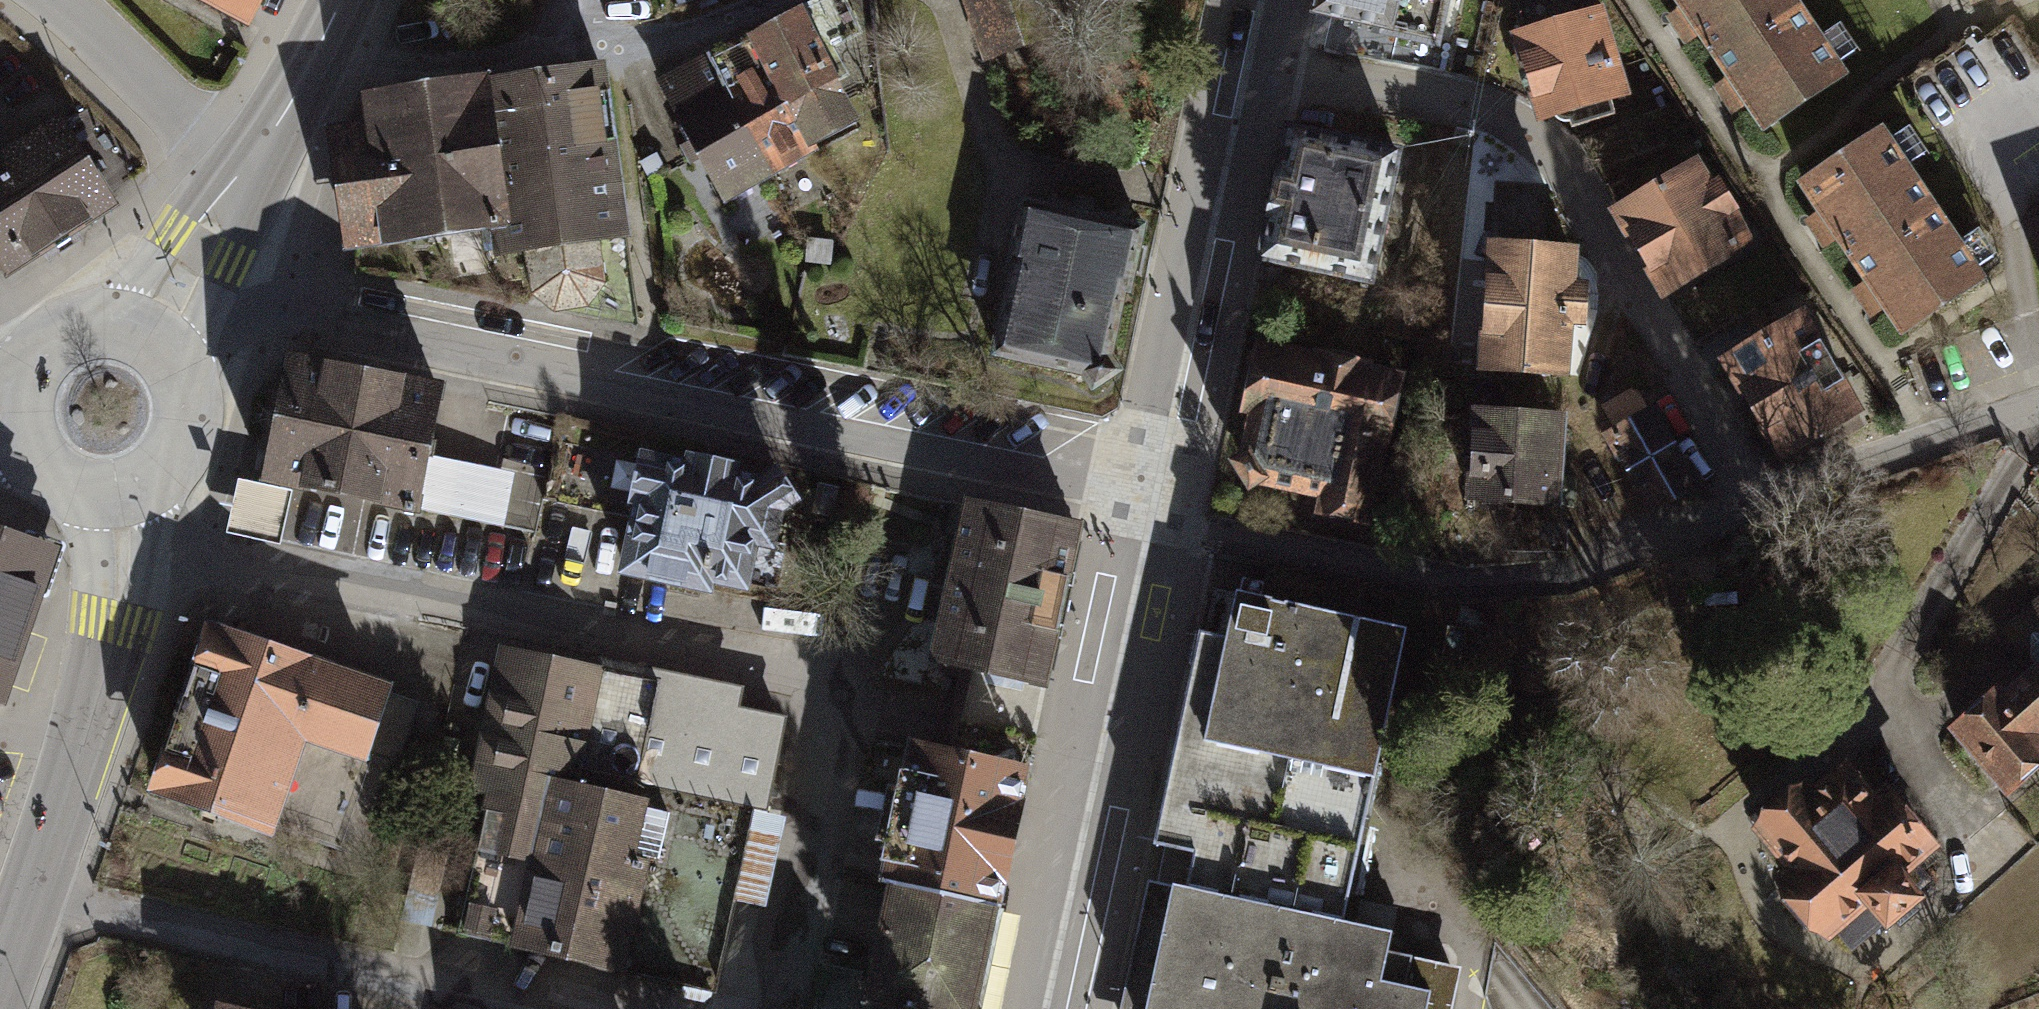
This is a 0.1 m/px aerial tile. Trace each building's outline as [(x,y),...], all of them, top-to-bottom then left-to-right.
[(250,23),(262,0),(205,0),(250,23)] [(776,26),(724,52),(697,66),(662,84),(724,197),(861,121),(839,81),(850,75),(836,48),(863,34),(844,0),(824,0),(776,26)] [(986,60),(1066,34),(1055,0),(966,0),(986,60)] [(1307,17),(1437,47),(1448,0),(1311,0),(1307,17)] [(1509,36),(1535,126),(1553,120),(1557,123),(1561,124),(1565,125),(1569,125),(1570,130),(1614,117),(1609,102),(1625,97),(1603,9),(1596,11),(1590,0),(1515,0),(1524,32),(1509,36)] [(1739,130),(1834,72),(1790,0),(1659,0),(1739,130)] [(608,61),(363,97),(367,123),(343,128),(356,246),(491,230),(495,259),(526,254),(532,298),(554,316),(593,310),(608,285),(601,244),(634,239),(608,61)] [(0,155),(0,270),(5,279),(119,209),(62,116),(0,155)] [(1401,150),(1277,125),(1248,265),(1373,290),(1401,150)] [(1879,132),(1794,189),(1821,229),(1869,301),(1896,340),(1981,283),(1879,132)] [(1696,160),(1605,213),(1658,302),(1749,249),(1730,216),(1737,212),(1717,178),(1709,182),(1696,160)] [(1489,248),(1479,248),(1472,378),(1564,383),(1567,331),(1585,332),(1587,288),(1573,287),(1575,252),(1543,250),(1546,189),(1492,186),(1489,248)] [(1005,273),(1013,275),(994,360),(1085,379),(1097,396),(1126,375),(1111,353),(1123,297),(1136,300),(1151,230),(1020,202),(1005,273)] [(833,241),(809,239),(807,263),(831,265),(833,241)] [(1802,313),(1715,366),(1778,468),(1865,415),(1802,313)] [(1401,377),(1252,345),(1220,470),(1241,502),(1256,493),(1315,503),(1310,521),(1367,533),(1401,377)] [(447,391),(288,358),(261,486),(420,519),(422,510),(433,458),(447,391)] [(1652,408),(1601,437),(1646,515),(1697,485),(1652,408)] [(1563,420),(1469,413),(1462,506),(1556,513),(1563,420)] [(686,467),(568,443),(556,502),(631,517),(617,582),(716,602),(718,592),(750,599),(753,587),(779,593),(789,548),(781,546),(787,516),(804,504),(779,469),(765,479),(741,475),(743,467),(688,456),(686,467)] [(515,474),(433,458),(422,510),(505,526),(515,474)] [(239,484),(226,536),(279,549),(292,497),(239,484)] [(839,488),(819,484),(812,515),(833,519),(839,488)] [(1088,529),(969,504),(934,669),(1053,695),(1088,529)] [(5,710),(62,553),(0,533),(0,709),(5,710)] [(1195,857),(1187,896),(1337,928),(1402,632),(1227,594),(1216,641),(1199,637),(1153,848),(1195,857)] [(1999,630),(2027,664),(2038,654),(2038,597),(1999,630)] [(421,704),(206,629),(150,785),(366,861),(421,704)] [(592,668),(499,648),(473,760),(638,798),(641,783),(757,810),(768,810),(788,719),(741,709),(745,688),(595,656),(592,668)] [(1948,733),(2008,801),(2038,774),(2038,666),(1986,712),(1980,705),(1948,733)] [(925,754),(868,1008),(983,1008),(1035,778),(925,754)] [(638,798),(473,760),(466,792),(490,797),(458,937),(715,995),(757,810),(641,783),(638,798)] [(1827,764),(1759,818),(1750,837),(1781,877),(1768,887),(1777,899),(1778,910),(1803,941),(1827,949),(1864,920),(1884,944),(1930,907),(1910,883),(1945,855),(1885,780),(1873,789),(1850,760),(1834,772),(1827,764)] [(417,849),(401,921),(431,927),(447,855),(417,849)] [(1148,890),(1123,1008),(1454,1008),(1461,974),(1383,957),(1387,941),(1337,928),(1187,896),(1148,890)]
